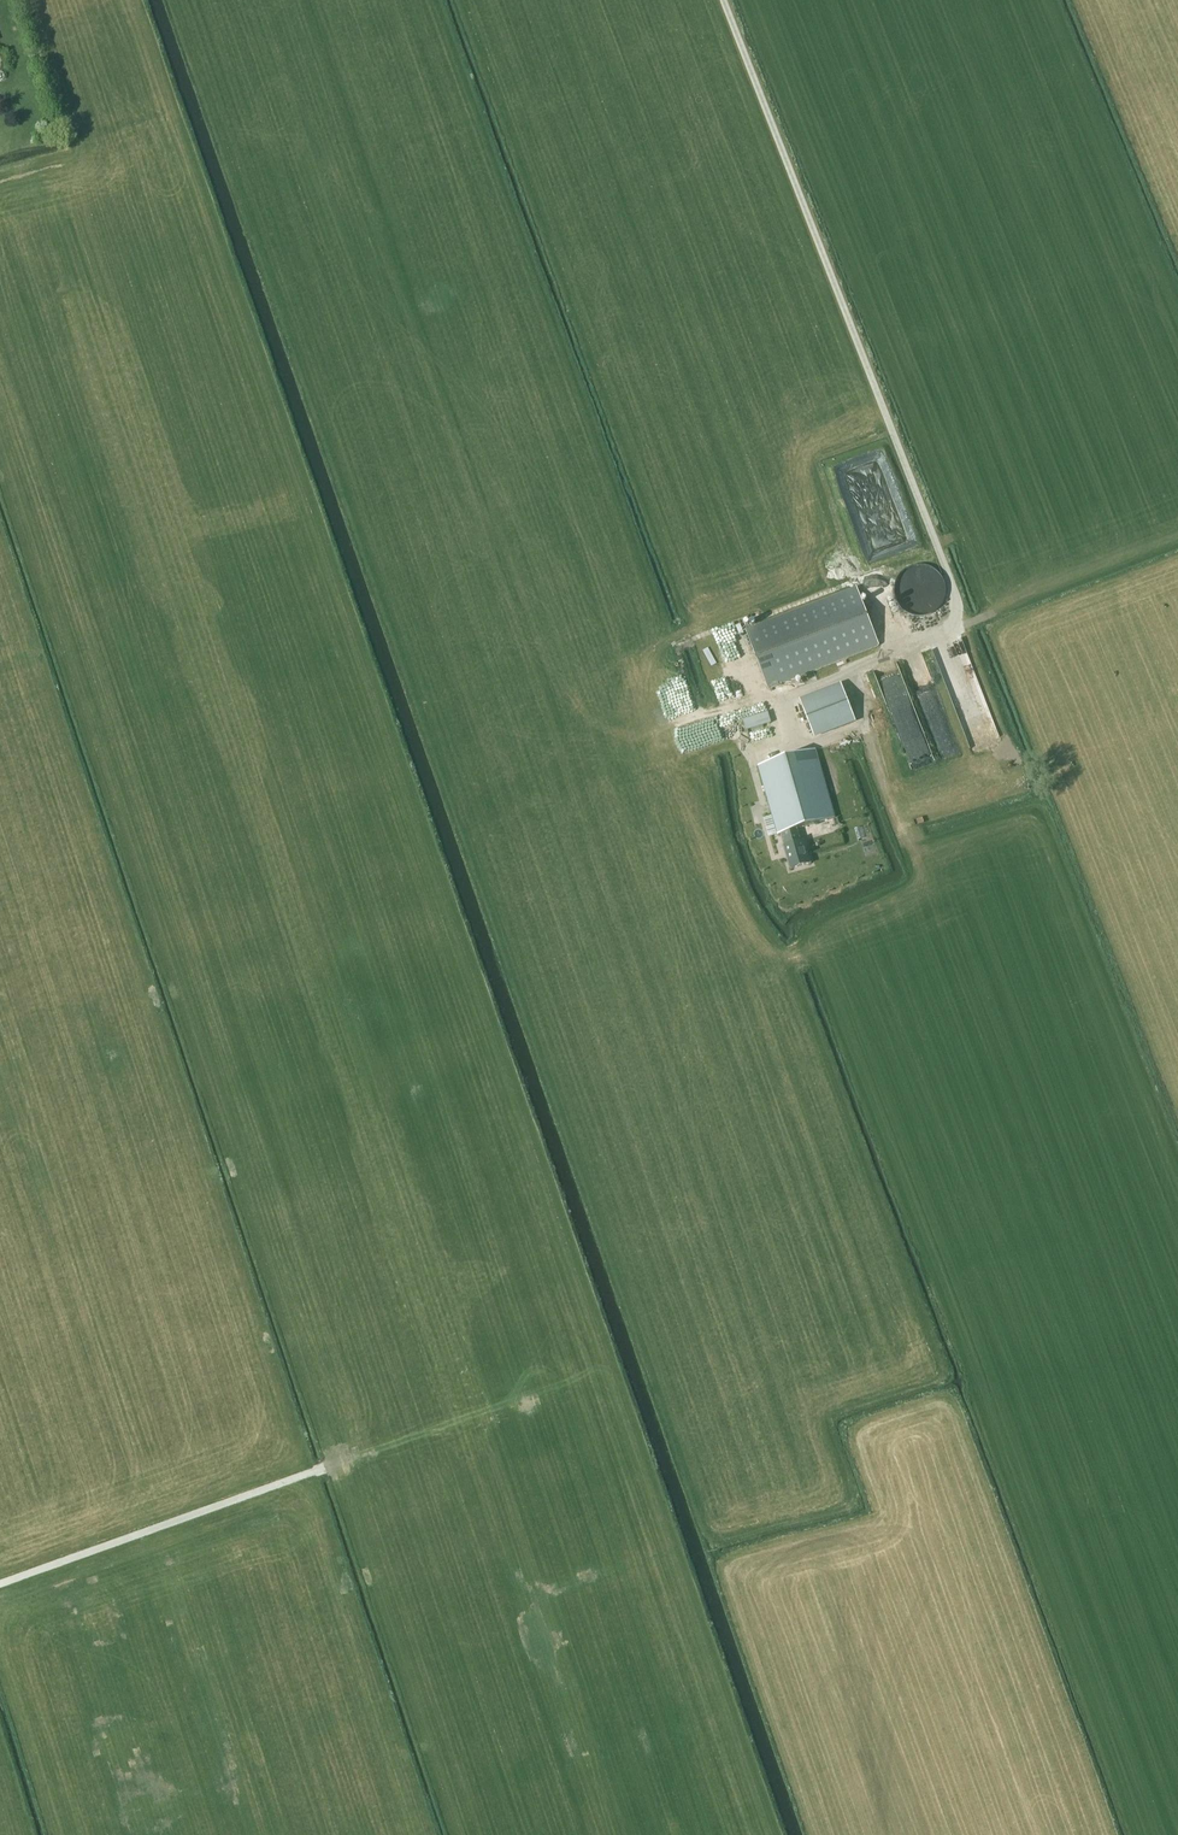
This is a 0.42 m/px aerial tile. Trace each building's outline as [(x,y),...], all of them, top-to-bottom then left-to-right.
[(877,646),(855,589),(745,631),(767,689),(877,646)] [(898,666),(881,673),(893,704),(902,701),(900,696),(908,693),(898,666)] [(800,699),(803,706),(814,737),(856,721),(841,683),(800,699)] [(751,735),(750,729),(777,722),(773,710),(738,720),(743,737),(751,735)] [(813,750),(758,765),(767,800),(777,835),(779,834),(789,869),(805,865),(811,863),(805,839),(801,840),(798,829),(833,819),(813,750)]
